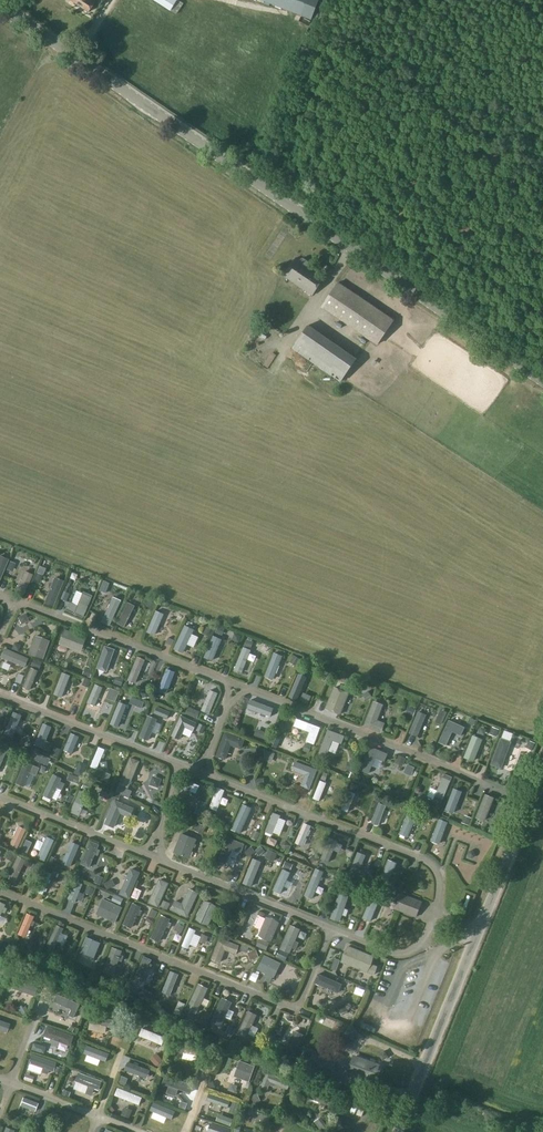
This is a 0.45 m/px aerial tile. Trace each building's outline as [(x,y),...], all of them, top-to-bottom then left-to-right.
[(89,11),(95,2),(94,2),(95,0),(72,0),(89,11)] [(170,11),(171,10),(176,14),(183,3),(178,0),(154,0),(170,11)] [(264,0),(300,14),(313,19),(314,15),(320,0),(264,0)] [(300,260),(296,257),(284,276),(312,295),(325,277),(312,268),(313,265),(302,257),(300,260)] [(377,345),(394,320),(338,282),(321,307),(377,345)] [(341,382),(357,359),(308,324),(292,348),(341,382)] [(271,346),(278,349),(281,342),(264,336),(260,348),(269,352),(271,346)] [(53,607),(63,581),(54,577),(44,603),(53,607)] [(82,617),(91,595),(82,592),(77,606),(68,602),(65,610),(82,617)] [(113,594),(101,620),(110,624),(122,598),(113,594)] [(82,648),(86,637),(65,629),(61,640),(82,648)] [(44,658),(50,640),(36,635),(30,653),(44,658)] [(244,645),(235,668),(242,671),(251,648),(244,645)] [(105,646),(97,668),(106,672),(114,650),(105,646)] [(5,648),(1,657),(25,667),(28,658),(5,648)] [(215,667),(227,670),(230,660),(217,657),(215,667)] [(272,660),(264,685),(276,689),(284,664),(272,660)] [(306,677),(303,674),(298,674),(289,696),(292,699),(297,700),(306,677)] [(62,706),(68,684),(61,681),(54,704),(62,706)] [(165,704),(170,685),(163,683),(158,702),(165,704)] [(334,687),(325,709),(340,714),(348,693),(334,687)] [(210,688),(201,709),(210,712),(218,691),(210,688)] [(96,719),(105,697),(94,693),(85,715),(96,719)] [(250,697),(246,706),(270,715),(273,706),(250,697)] [(374,701),(364,726),(381,732),(384,723),(377,720),(383,705),(374,701)] [(119,708),(111,729),(124,734),(132,713),(119,708)] [(247,734),(255,712),(248,710),(240,731),(247,734)] [(409,734),(417,737),(426,715),(418,712),(409,734)] [(181,716),(172,736),(179,739),(185,727),(193,730),(196,723),(181,716)] [(13,744),(20,720),(12,718),(5,742),(13,744)] [(314,745),(321,727),(297,718),(294,726),(310,732),(306,742),(314,745)] [(461,736),(465,727),(449,720),(439,742),(446,746),(453,732),(461,736)] [(140,744),(147,747),(154,726),(148,723),(140,744)] [(47,754),(53,733),(42,730),(36,750),(47,754)] [(341,743),(344,736),(328,730),(319,754),(326,756),(332,740),(341,743)] [(225,733),(216,756),(225,760),(230,745),(241,749),(244,740),(225,733)] [(473,736),(464,759),(474,762),(482,740),(473,736)] [(501,739),(491,765),(501,768),(511,742),(501,739)] [(384,761),(387,754),(371,747),(361,770),(369,773),(375,757),(384,761)] [(98,776),(105,758),(99,755),(91,774),(98,776)] [(130,788),(140,762),(132,758),(120,784),(130,788)] [(36,776),(39,768),(25,762),(16,783),(24,786),(29,773),(36,776)] [(309,789),(316,770),(295,762),(292,770),(305,775),(301,786),(309,789)] [(441,803),(452,777),(444,773),(434,799),(441,803)] [(312,807),(319,809),(325,789),(317,787),(312,807)] [(454,788),(446,810),(453,813),(462,791),(454,788)] [(79,816),(88,794),(80,790),(70,812),(79,816)] [(485,794),(476,817),(485,821),(494,798),(485,794)] [(216,796),(209,817),(217,819),(224,798),(216,796)] [(130,817),(134,808),(115,800),(105,824),(114,828),(120,813),(130,817)] [(379,803),(372,822),(378,825),(386,806),(379,803)] [(408,815),(399,834),(401,834),(407,837),(416,818),(408,815)] [(439,819),(431,841),(439,844),(447,822),(439,819)] [(264,838),(272,842),(280,824),(272,821),(264,838)] [(302,830),(293,851),(301,854),(310,833),(302,830)] [(189,859),(197,840),(182,834),(174,853),(189,859)] [(18,835),(9,855),(17,859),(27,838),(18,835)] [(241,852),(244,844),(228,837),(218,861),(225,864),(232,848),(241,852)] [(97,849),(99,844),(90,841),(81,864),(89,867),(94,854),(98,856),(100,850),(97,849)] [(38,867),(47,870),(53,847),(44,844),(38,867)] [(62,852),(55,864),(61,867),(67,856),(62,852)] [(72,876),(82,856),(73,852),(64,872),(72,876)] [(388,857),(380,878),(387,881),(396,860),(388,857)] [(359,885),(368,864),(362,861),(352,882),(359,885)] [(18,865),(8,888),(15,891),(25,868),(18,865)] [(129,898),(140,873),(131,868),(119,894),(129,898)] [(280,900),(287,880),(280,877),(272,898),(280,900)] [(320,903),(323,896),(317,894),(323,880),(319,878),(311,900),(320,903)] [(158,907),(168,883),(159,879),(148,903),(158,907)] [(43,903),(52,882),(45,880),(37,901),(43,903)] [(187,917),(198,893),(189,889),(182,904),(175,900),(171,910),(187,917)] [(344,909),(348,896),(339,893),(331,918),(339,921),(342,914),(346,916),(348,910),(344,909)] [(416,918),(423,901),(402,893),(395,909),(416,918)] [(372,897),(363,918),(370,921),(379,900),(372,897)] [(115,923),(122,907),(103,899),(96,914),(115,923)] [(204,901),(196,919),(201,923),(208,925),(216,907),(211,902),(204,901)] [(140,909),(141,907),(132,903),(123,925),(131,928),(137,914),(140,915),(142,911),(140,909)] [(169,922),(170,919),(161,915),(151,938),(159,942),(166,927),(169,928),(171,923),(169,922)] [(272,941),(280,923),(274,919),(267,917),(259,936),(263,939),(272,941)] [(26,922),(20,943),(28,945),(34,924),(26,922)] [(292,953),(300,927),(291,924),(283,950),(292,953)] [(191,957),(195,938),(187,936),(183,955),(191,957)] [(80,953),(95,959),(101,944),(86,938),(80,953)] [(235,954),(239,945),(219,938),(211,959),(220,962),(225,950),(235,954)] [(370,965),(373,956),(348,946),(341,962),(373,975),(376,968),(370,965)] [(113,975),(122,951),(112,947),(104,971),(113,975)] [(273,977),(280,963),(264,955),(257,969),(273,977)] [(150,963),(151,960),(144,956),(134,978),(141,982),(148,968),(150,969),(152,965),(150,963)] [(438,965),(432,981),(440,983),(445,968),(438,965)] [(318,974),(314,983),(338,993),(342,984),(318,974)] [(199,984),(187,1009),(196,1013),(208,988),(199,984)] [(56,994),(53,1002),(71,1009),(68,1016),(74,1018),(79,1005),(56,994)] [(221,1026),(231,1002),(222,998),(212,1022),(221,1026)] [(16,1005),(29,1009),(31,1002),(18,999),(16,1005)] [(248,1011),(237,1034),(246,1038),(256,1015),(248,1011)] [(7,1032),(10,1023),(0,1019),(0,1029),(7,1032)] [(334,1031),(337,1024),(328,1021),(325,1028),(334,1031)] [(343,1035),(347,1027),(339,1024),(335,1032),(343,1035)] [(46,1027),(43,1036),(69,1046),(73,1037),(46,1027)] [(293,1059),(303,1035),(294,1031),(287,1046),(280,1043),(276,1052),(293,1059)] [(162,1054),(165,1047),(143,1037),(139,1044),(162,1054)] [(87,1044),(84,1052),(106,1061),(109,1053),(87,1044)] [(197,1065),(198,1058),(180,1053),(178,1060),(197,1065)] [(332,1077),(337,1064),(326,1060),(327,1058),(314,1053),(308,1068),(332,1077)] [(31,1054),(28,1063),(43,1068),(41,1072),(47,1074),(48,1070),(52,1071),(55,1062),(31,1054)] [(354,1055),(347,1072),(376,1082),(382,1066),(354,1055)] [(239,1061),(234,1076),(249,1082),(254,1066),(239,1061)] [(26,1078),(40,1083),(42,1076),(29,1071),(26,1078)] [(78,1072),(74,1081),(98,1090),(102,1081),(78,1072)] [(287,1089),(290,1082),(265,1072),(260,1086),(267,1089),(269,1084),(274,1086),(275,1084),(287,1089)] [(170,1087),(166,1100),(177,1104),(175,1111),(188,1114),(192,1103),(186,1102),(188,1092),(170,1087)] [(72,1099),(90,1107),(95,1096),(76,1088),(72,1099)] [(228,1107),(230,1101),(209,1094),(207,1100),(217,1103),(216,1106),(221,1108),(222,1105),(228,1107)] [(23,1096),(19,1105),(34,1111),(38,1102),(23,1096)] [(119,1113),(121,1107),(139,1114),(142,1106),(118,1096),(112,1110),(119,1113)] [(154,1101),(150,1109),(172,1118),(175,1110),(154,1101)] [(246,1127),(258,1131),(266,1131),(269,1123),(250,1116),(246,1127)] [(175,1126),(175,1119),(153,1117),(152,1130),(162,1130),(162,1125),(175,1126)] [(230,1130),(210,1123),(207,1131),(229,1131),(230,1130)]
